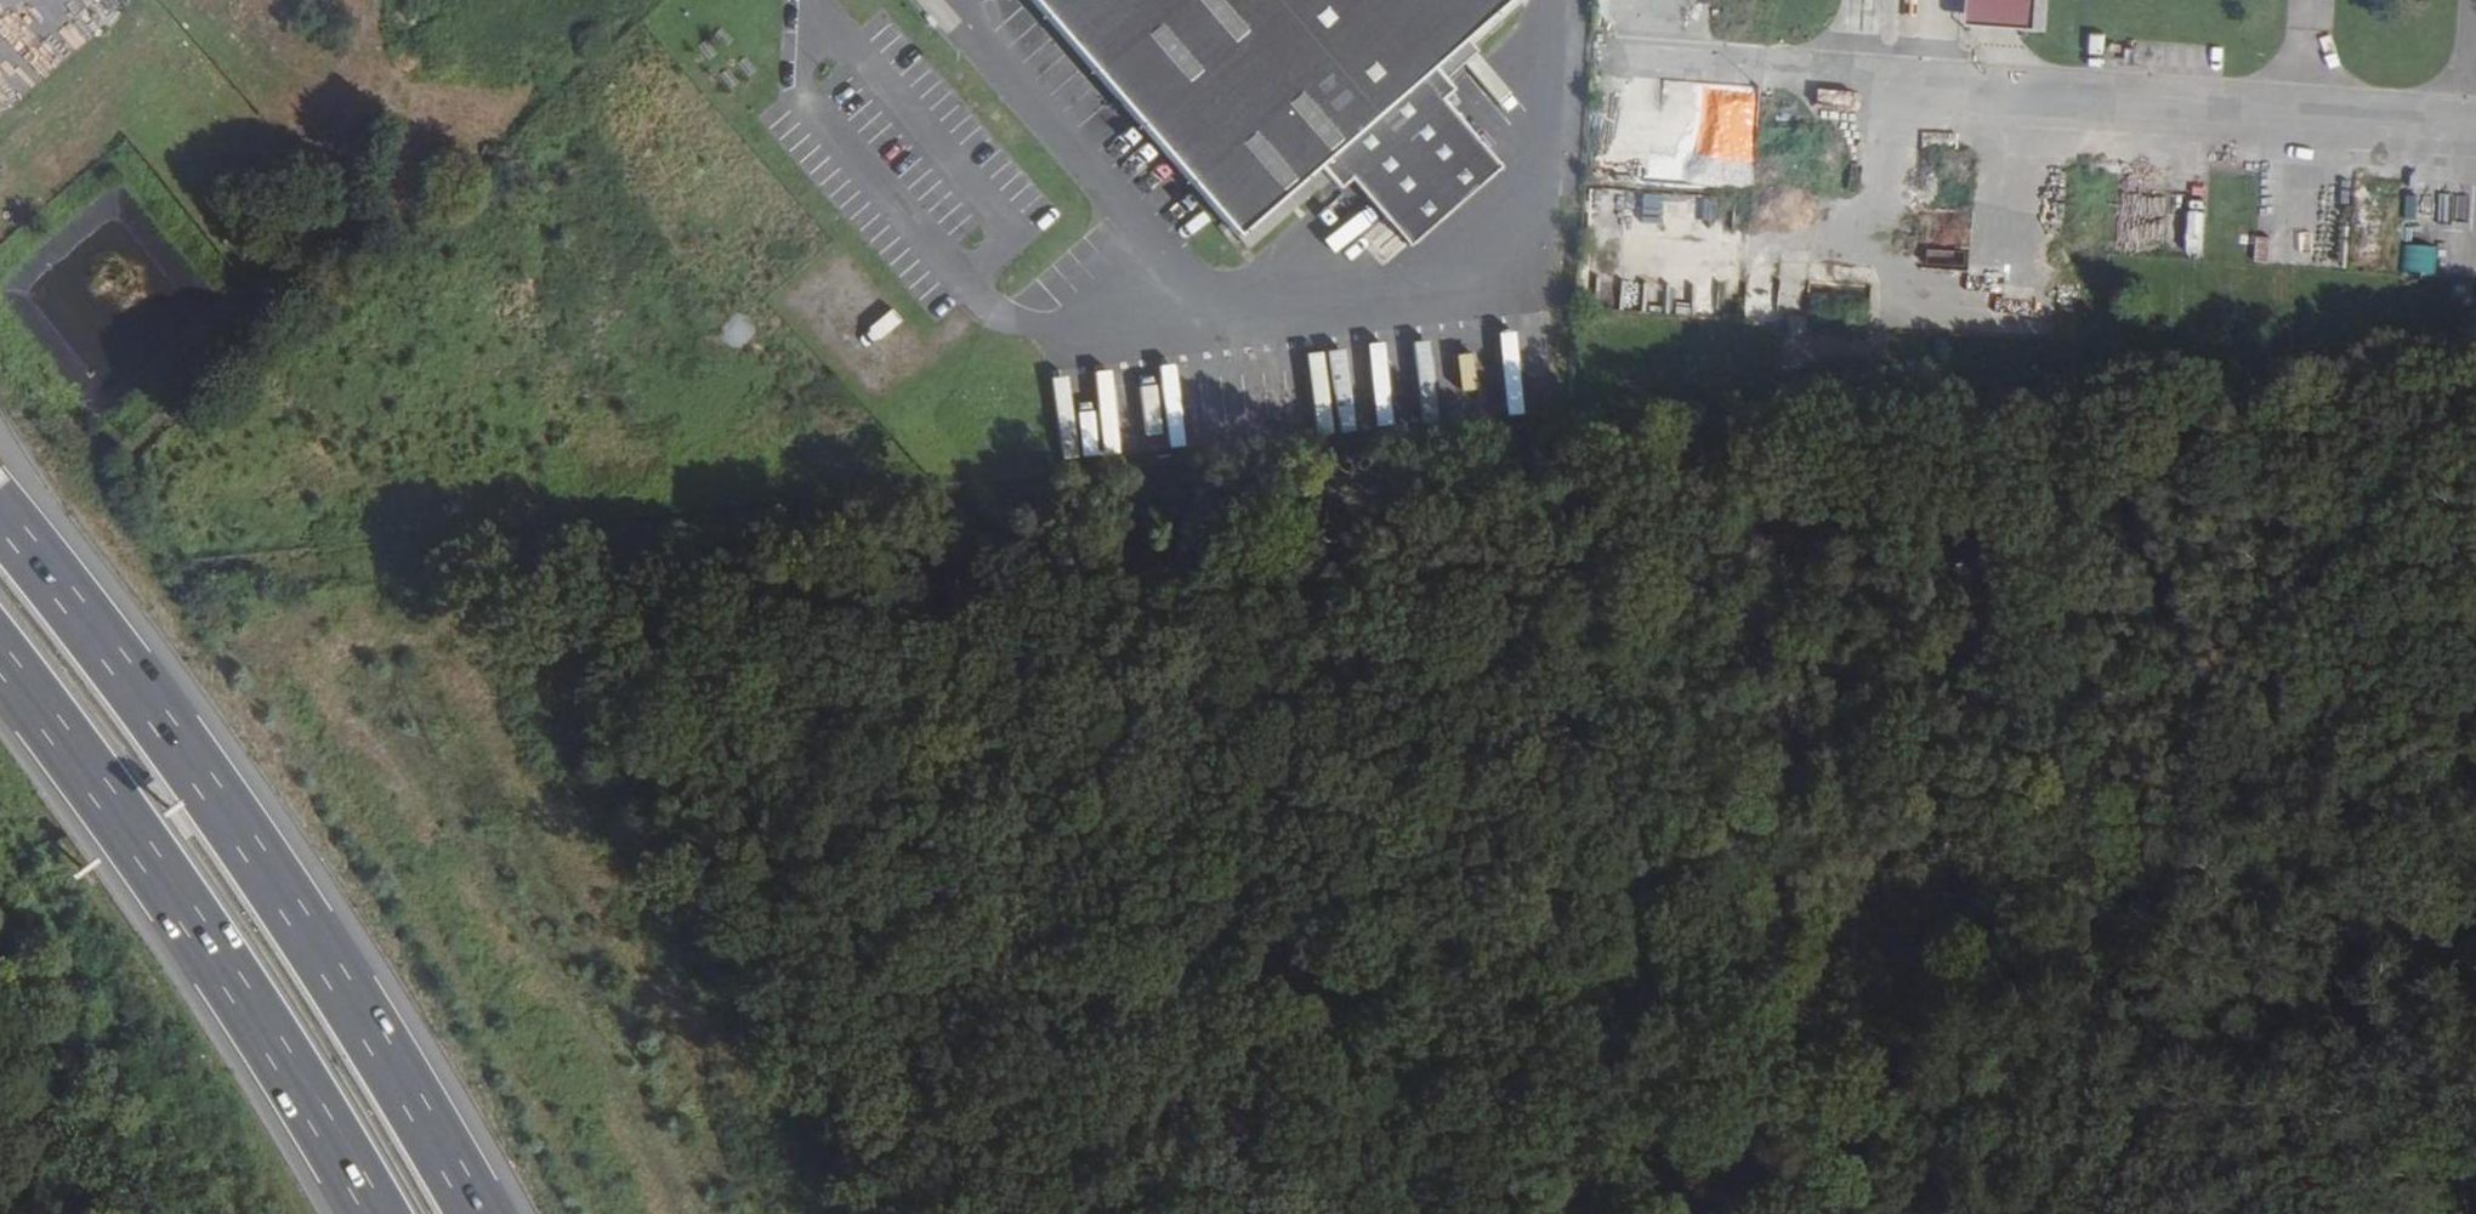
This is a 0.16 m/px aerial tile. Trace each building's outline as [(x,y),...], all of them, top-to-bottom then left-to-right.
[(1101,65),(1171,0),(1044,0),(1101,65)] [(1101,65),(1251,234),(1328,167),(1349,189),(1361,177),(1399,221),(1491,143),(1453,98),(1462,89),(1442,66),(1517,0),(1171,0),(1101,65)] [(1966,24),(2034,27),(2035,0),(1966,0),(1966,24)] [(2403,271),(2434,272),(2435,246),(2404,245),(2403,271)] [(1929,247),(1926,263),(1962,269),(1964,253),(1929,247)]
